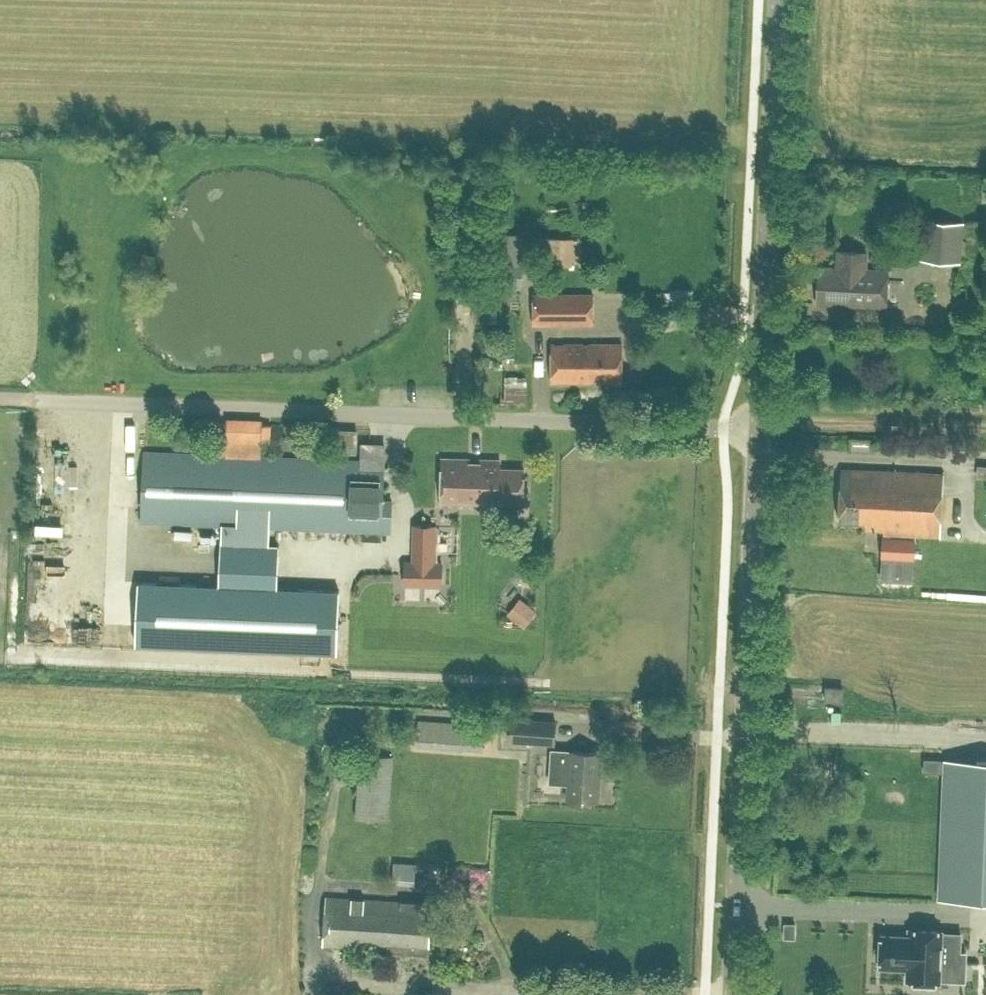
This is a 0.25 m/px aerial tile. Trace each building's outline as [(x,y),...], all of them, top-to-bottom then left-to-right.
[(960,262),(963,221),(922,218),(919,259),(960,262)] [(579,259),(577,233),(548,235),(550,261),(579,259)] [(836,266),(818,265),(816,302),(886,306),(888,269),(855,267),(855,250),(837,249),(836,266)] [(532,292),(532,324),(593,324),(593,292),(532,292)] [(557,343),(556,380),(625,380),(624,344),(557,343)] [(265,437),(274,437),(275,416),(220,415),(220,451),(265,452),(265,437)] [(140,520),(222,523),(221,541),(269,542),(270,526),(390,531),(392,499),(382,499),(384,461),(143,451),(140,520)] [(442,457),(441,502),(498,504),(498,501),(523,502),(524,468),(499,467),(500,459),(480,458),(480,464),(469,463),(469,458),(442,457)] [(881,531),(916,533),(939,534),(941,534),(944,472),(841,467),(839,519),(865,520),(865,527),(881,528),(881,531)] [(413,524),(413,561),(405,561),(405,582),(441,583),(442,562),(435,561),(435,525),(413,524)] [(882,535),(881,557),(914,559),(915,537),(882,535)] [(488,549),(477,552),(482,567),(493,563),(488,549)] [(340,589),(138,581),(136,644),(337,652),(340,589)] [(525,603),(514,617),(525,625),(535,611),(525,603)] [(107,617),(108,631),(123,630),(122,616),(107,617)] [(826,699),(841,700),(842,688),(826,687),(826,699)] [(515,717),(514,738),(558,741),(559,719),(515,717)] [(601,751),(569,750),(550,748),(548,782),(568,783),(567,797),(598,798),(601,751)] [(387,820),(391,756),(359,754),(356,817),(387,820)] [(938,898),(985,900),(985,759),(944,758),(938,898)] [(387,950),(428,953),(431,903),(325,897),(323,944),(387,948),(387,950)] [(907,936),(879,935),(878,966),(906,967),(905,979),(912,979),(912,984),(932,985),(932,980),(936,980),(937,960),(957,961),(958,932),(938,932),(938,930),(907,929),(907,936)]
